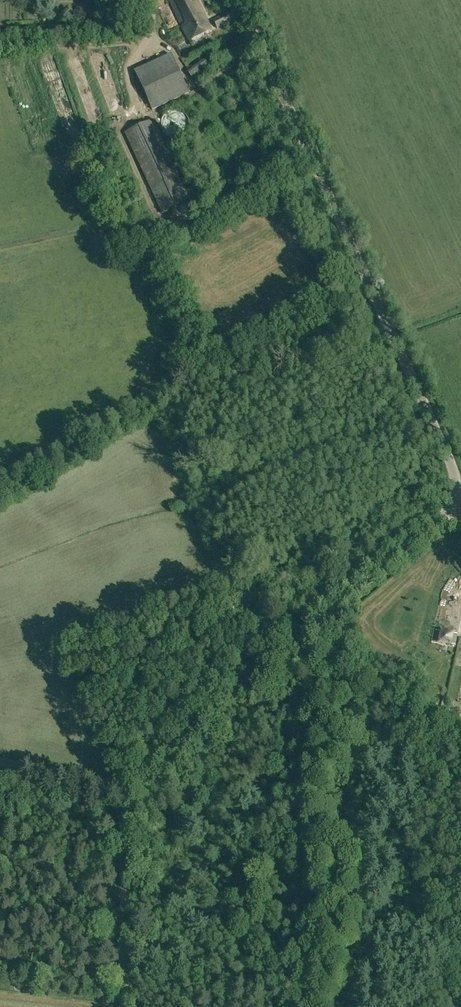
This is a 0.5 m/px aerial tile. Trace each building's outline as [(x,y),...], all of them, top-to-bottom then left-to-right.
[(84,16),(105,15),(104,0),(83,0),(84,16)] [(169,1),(189,42),(212,31),(197,0),(171,0),(169,1)] [(232,11),(213,21),(217,29),(236,19),(232,11)] [(171,55),(134,72),(152,111),(189,94),(171,55)] [(152,120),(125,133),(162,213),(190,200),(152,120)] [(436,629),(434,639),(450,642),(451,638),(449,638),(450,635),(449,635),(449,631),(436,629)]
